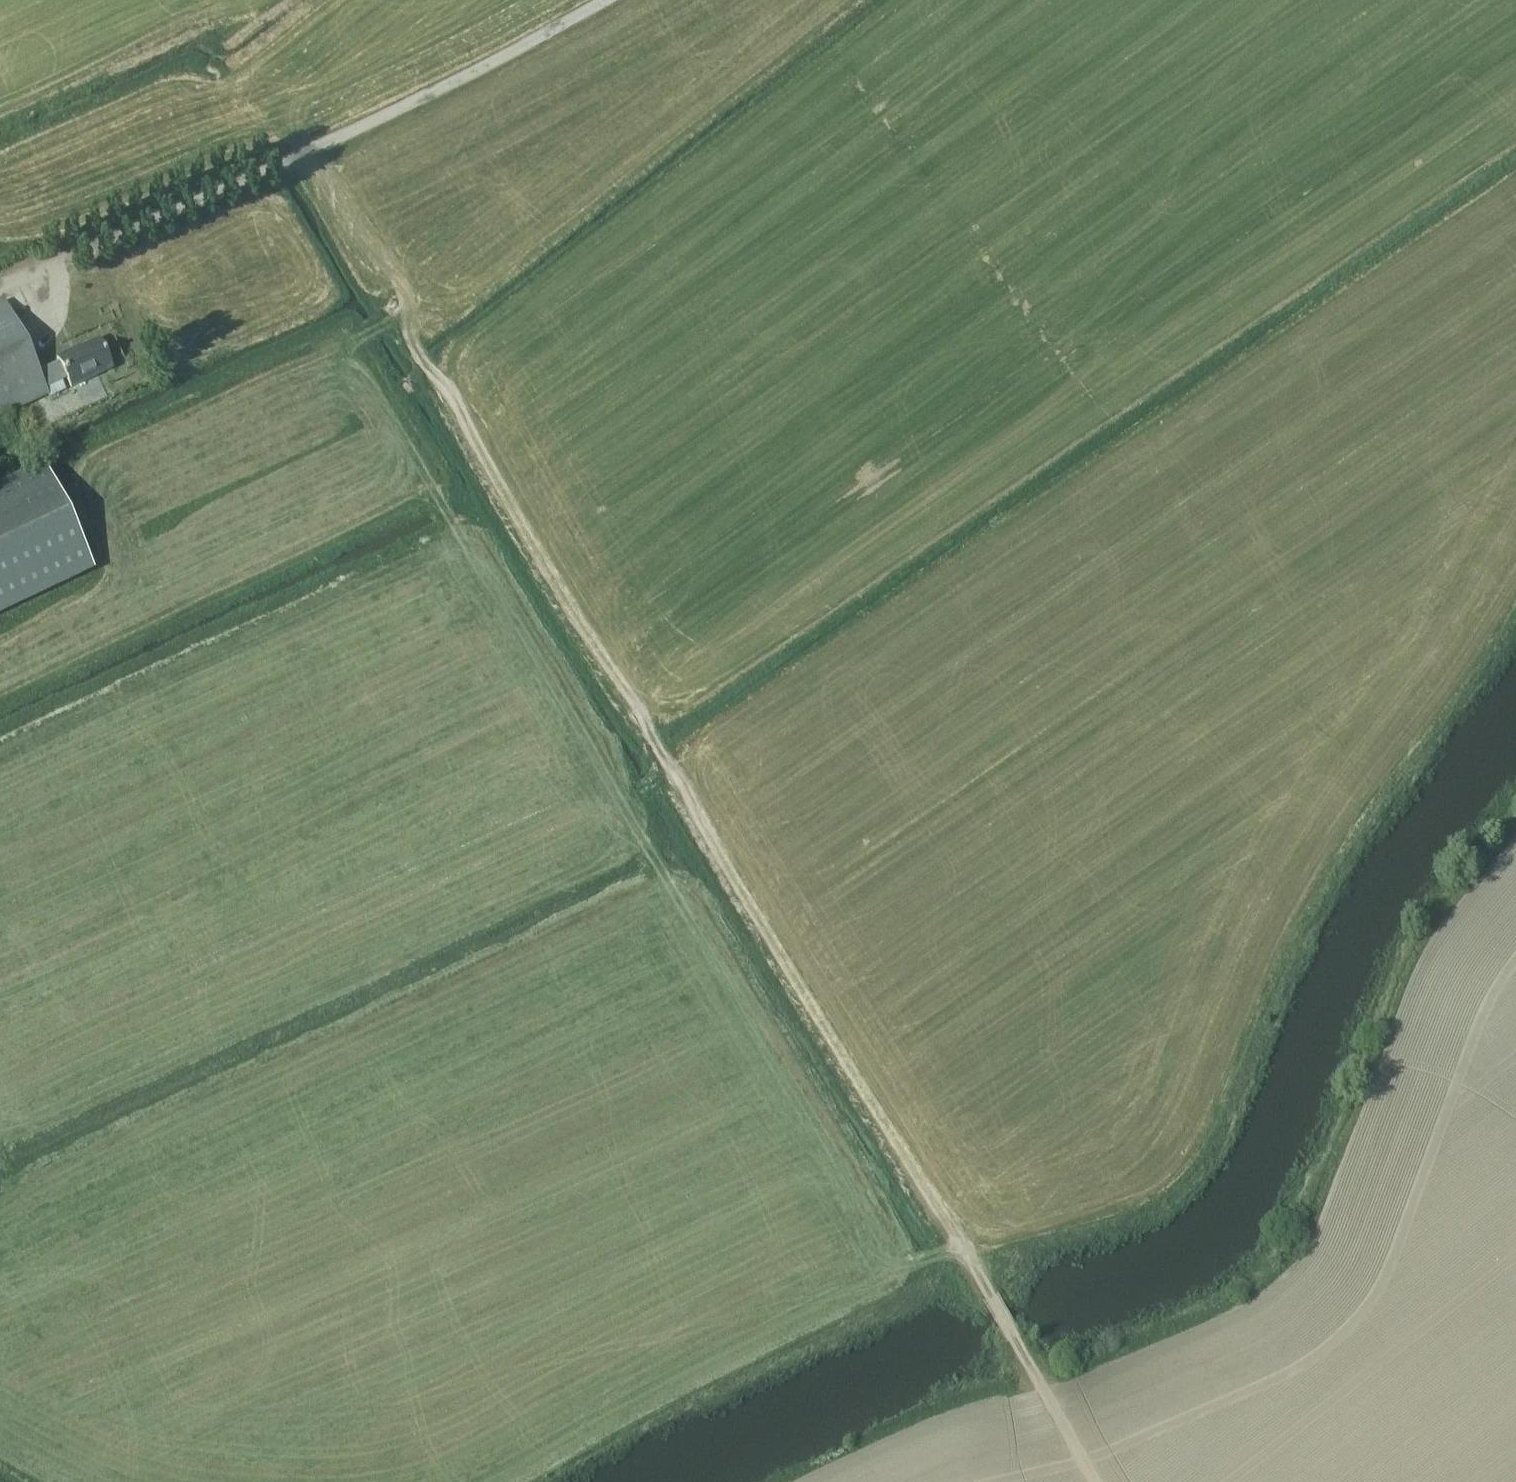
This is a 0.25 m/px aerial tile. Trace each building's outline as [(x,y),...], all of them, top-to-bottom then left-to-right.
[(49,394),(47,390),(68,379),(72,388),(112,368),(100,342),(73,354),(72,352),(58,358),(61,364),(39,374),(6,304),(0,307),(0,417),(49,394)] [(0,487),(0,617),(93,572),(43,467),(0,487)]
